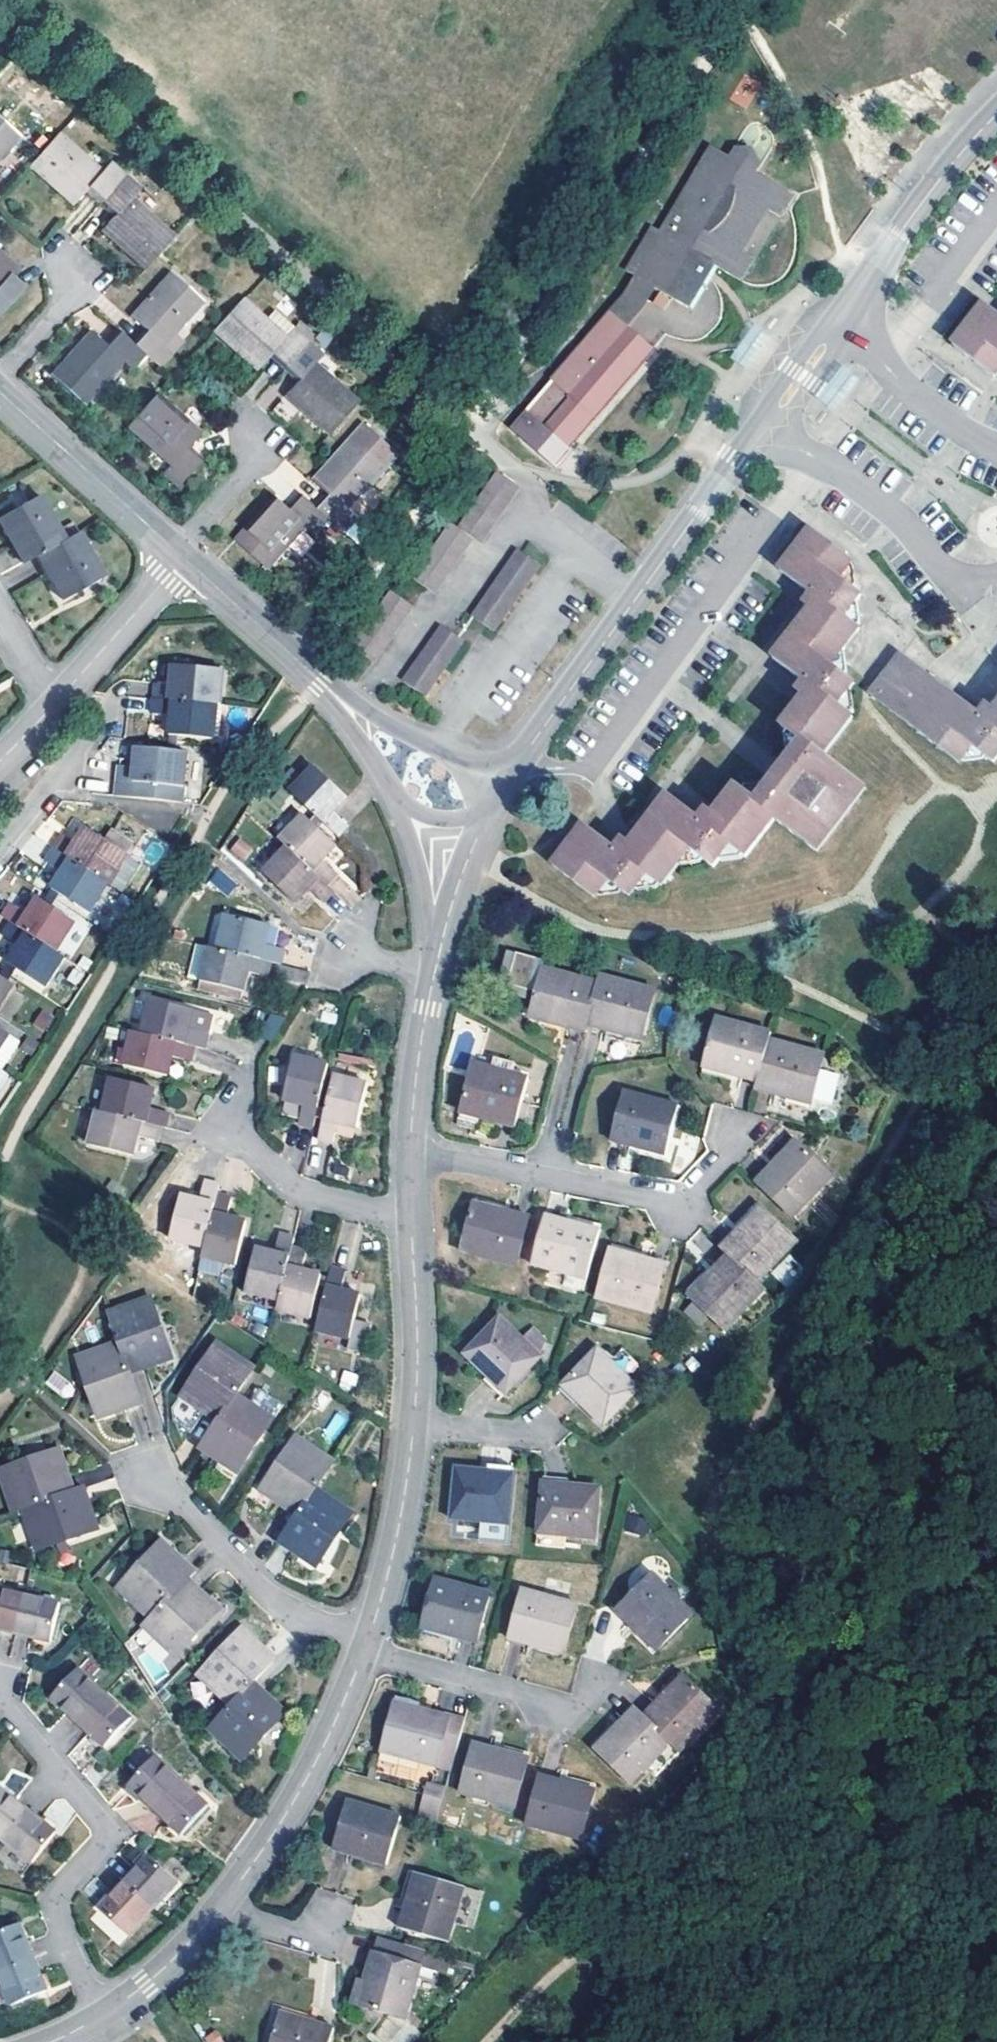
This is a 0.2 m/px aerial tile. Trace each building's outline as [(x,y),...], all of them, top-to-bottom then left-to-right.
[(744,74),(729,99),(747,109),(762,84),(744,74)] [(19,137),(0,120),(0,158),(19,137)] [(101,171),(59,132),(29,166),(72,205),(84,192),(91,185),(105,197),(125,175),(110,161),(101,171)] [(565,457),(580,439),(578,437),(662,342),(636,317),(629,310),(642,294),(655,273),(663,278),(693,295),(717,255),(724,259),(748,274),(762,250),(753,244),(745,240),(770,198),(778,203),(788,209),(801,185),(757,159),(753,167),(739,159),(744,151),(722,138),(671,222),(668,221),(666,220),(664,220),(661,221),(657,224),(646,243),(636,261),(645,267),(633,287),(561,369),(560,368),(518,415),(565,457)] [(744,151),(739,159),(753,167),(757,159),(763,149),(750,142),(744,151)] [(140,189),(125,175),(105,197),(119,210),(112,217),(101,230),(144,270),(175,236),(132,197),(140,189)] [(91,185),(84,192),(98,205),(105,197),(91,185)] [(105,197),(98,205),(112,217),(119,210),(105,197)] [(753,244),(778,203),(770,198),(745,240),(753,244)] [(6,280),(18,266),(0,250),(0,287),(6,280)] [(699,299),(724,259),(717,255),(693,295),(699,299)] [(129,315),(143,327),(150,334),(138,348),(145,355),(160,368),(174,353),(165,345),(203,302),(169,272),(129,315)] [(650,300),(663,278),(655,273),(642,294),(629,310),(636,317),(650,300)] [(13,301),(20,293),(6,280),(0,287),(0,289),(13,301)] [(13,301),(0,289),(0,316),(13,301)] [(286,336),(243,297),(212,332),(256,371),(268,358),(272,354),(275,350),(289,362),(309,340),(294,327),(286,336)] [(954,345),(965,353),(996,376),(996,375),(996,314),(985,305),(954,345)] [(130,341),(138,348),(150,334),(143,327),(130,341)] [(110,350),(123,335),(115,328),(102,343),(110,350)] [(110,350),(102,343),(89,331),(51,374),(85,405),(123,362),(132,370),(145,355),(138,348),(130,341),(123,335),(110,350)] [(324,354),(309,340),(289,362),(303,375),(299,379),(296,382),(284,395),(328,435),(359,401),(316,362),(324,354)] [(272,354),(268,358),(282,370),(289,362),(275,350),(272,354)] [(289,362),(282,370),(296,382),(299,379),(303,375),(289,362)] [(158,392),(127,427),(169,465),(161,474),(177,488),(197,466),(183,453),(186,450),(189,445),(202,431),(158,392)] [(314,480),(327,492),(331,495),(335,499),(321,513),(329,520),(343,533),(357,517),(349,510),(387,467),(353,437),(314,480)] [(183,453),(197,466),(204,459),(189,445),(186,450),(183,453)] [(434,609),(469,550),(476,554),(510,496),(487,482),(454,540),(447,536),(411,595),(434,609)] [(314,507),(321,513),(335,499),(331,495),(327,492),(314,507)] [(299,494),(287,508),(290,511),(294,515),(307,501),(299,494)] [(21,564),(35,556),(63,541),(37,495),(0,517),(0,528),(21,564)] [(315,535),(329,520),(321,513),(314,507),(307,501),(294,515),(290,511),(287,508),(273,495),(234,539),(269,571),(307,528),(315,535)] [(668,795),(622,853),(583,824),(552,865),(595,897),(607,880),(630,896),(646,875),(661,886),(689,850),(714,867),(730,846),(746,857),(774,820),(817,852),(866,788),(824,755),(853,718),(838,706),(854,684),(831,666),(860,630),(845,618),(862,596),(840,579),(853,561),(818,535),(810,529),(779,571),(819,601),(773,659),(812,689),(782,728),(801,744),(758,801),(738,786),(708,824),(668,795)] [(102,576),(77,532),(63,541),(35,556),(60,600),(102,576)] [(494,643),(535,574),(513,561),(472,631),(494,643)] [(392,610),(358,668),(380,681),(414,623),(392,610)] [(444,641),(410,699),(432,712),(466,654),(444,641)] [(870,695),(959,764),(972,746),(994,763),(996,759),(996,708),(989,719),(936,680),(902,655),(870,695)] [(153,683),(155,683),(170,684),(172,666),(153,663),(151,683),(153,683)] [(155,683),(153,698),(217,704),(220,704),(223,670),(172,666),(170,684),(155,683)] [(213,739),(217,704),(153,698),(151,714),(170,716),(168,735),(213,739)] [(118,766),(115,796),(181,802),(187,752),(136,747),(133,767),(118,766)] [(280,782),(337,837),(348,825),(334,812),(337,808),(347,797),(314,766),(303,778),(293,768),(280,782)] [(279,840),(287,847),(326,885),(337,873),(324,860),(337,846),(303,814),(279,840)] [(142,868),(128,859),(131,854),(129,853),(133,845),(126,839),(120,848),(107,839),(89,827),(77,845),(62,835),(54,849),(109,884),(111,885),(125,894),(142,868)] [(112,830),(107,839),(120,848),(126,839),(112,830)] [(326,885),(287,847),(262,874),(294,905),(310,889),(323,902),(333,892),(326,885)] [(62,871),(50,888),(59,894),(89,913),(109,884),(54,849),(46,861),(62,871)] [(228,895),(237,883),(217,869),(209,881),(228,895)] [(42,901),(51,907),(59,894),(50,888),(42,901)] [(3,917),(12,923),(58,953),(77,924),(51,907),(42,901),(39,899),(28,914),(12,904),(3,917)] [(283,949),(274,946),(264,944),(268,926),(226,916),(217,948),(271,961),(280,963),(283,949)] [(58,953),(12,923),(4,936),(20,947),(10,962),(19,969),(47,987),(65,958),(58,953)] [(264,944),(274,946),(279,928),(268,926),(264,944)] [(271,961),(217,948),(195,942),(187,977),(244,991),(249,972),(266,976),(271,961)] [(507,987),(515,955),(506,952),(496,993),(528,1001),(530,992),(507,987)] [(530,1017),(584,1032),(586,1026),(597,983),(542,969),(544,962),(515,955),(507,987),(530,992),(536,994),(530,1017)] [(10,962),(1,977),(10,983),(19,969),(10,962)] [(304,983),(307,971),(284,966),(282,977),(304,983)] [(653,990),(599,976),(597,983),(586,1026),(640,1040),(653,990)] [(13,985),(10,983),(1,977),(0,977),(0,1005),(13,985)] [(149,1000),(140,1033),(194,1046),(203,1048),(212,1015),(149,1000)] [(286,1017),(272,1013),(259,1032),(272,1040),(286,1017)] [(769,1040),(771,1033),(716,1019),(702,1067),(758,1082),(769,1040)] [(1,1069),(20,1041),(9,1034),(10,1033),(0,1026),(0,1069),(1,1069)] [(194,1046),(140,1033),(131,1030),(122,1065),(167,1075),(172,1057),(191,1061),(194,1046)] [(758,1082),(755,1089),(809,1103),(811,1098),(828,1103),(833,1099),(839,1079),(835,1072),(819,1068),(823,1054),(769,1040),(758,1082)] [(297,1124),(312,1128),(328,1064),(294,1056),(282,1100),(302,1105),(297,1124)] [(475,1065),(462,1113),(459,1124),(479,1129),(482,1118),(512,1126),(525,1078),(514,1075),(516,1065),(496,1060),(494,1070),(475,1065)] [(9,1075),(0,1069),(0,1089),(9,1075)] [(333,1076),(317,1140),(331,1143),(337,1124),(356,1128),(367,1085),(333,1076)] [(160,1126),(164,1128),(168,1113),(150,1108),(154,1089),(111,1078),(101,1112),(160,1126)] [(624,1092),(610,1140),(642,1148),(664,1154),(676,1106),(624,1092)] [(160,1126),(101,1112),(97,1111),(87,1145),(132,1156),(137,1137),(156,1141),(160,1126)] [(795,1141),(756,1182),(792,1217),(830,1177),(795,1141)] [(169,1238),(203,1247),(216,1194),(219,1184),(204,1181),(199,1200),(194,1199),(180,1196),(169,1238)] [(216,1194),(203,1247),(201,1257),(236,1265),(246,1221),(231,1218),(227,1217),(231,1198),(216,1194)] [(473,1203),(460,1251),(514,1266),(528,1217),(473,1203)] [(759,1207),(720,1247),(728,1254),(757,1283),(796,1242),(759,1207)] [(544,1215),(531,1265),(585,1279),(599,1230),(544,1215)] [(244,1292),(278,1300),(291,1246),(294,1237),(279,1233),(274,1253),(255,1248),(244,1292)] [(291,1246),(278,1300),(276,1310),(311,1319),(321,1275),(303,1270),(307,1250),(291,1246)] [(610,1249),(597,1298),(651,1313),(664,1263),(610,1249)] [(757,1283),(728,1254),(688,1295),(725,1330),(764,1289),(757,1283)] [(331,1267),(315,1330),(349,1338),(346,1349),(361,1353),(368,1324),(354,1320),(360,1294),(341,1289),(345,1271),(331,1267)] [(109,1311),(119,1342),(130,1374),(173,1358),(151,1296),(109,1311)] [(499,1317),(464,1354),(488,1377),(505,1394),(540,1357),(539,1356),(521,1339),(499,1317)] [(521,1339),(539,1356),(545,1340),(532,1327),(521,1339)] [(98,1418),(140,1404),(130,1374),(119,1342),(79,1356),(98,1418)] [(217,1422),(237,1393),(254,1368),(217,1343),(181,1397),(217,1422)] [(597,1349),(562,1385),(580,1402),(603,1426),(638,1388),(597,1349)] [(353,1391),(358,1374),(343,1369),(338,1387),(353,1391)] [(217,1422),(199,1448),(237,1474),(274,1419),(237,1393),(217,1422)] [(334,1436),(348,1420),(339,1412),(325,1428),(334,1436)] [(260,1490),(297,1515),(316,1488),(334,1461),(296,1437),(260,1490)] [(23,1509),(75,1490),(60,1449),(0,1469),(0,1472),(13,1512),(23,1509)] [(456,1468),(452,1518),(506,1523),(511,1474),(490,1471),(456,1468)] [(543,1482),(538,1533),(594,1538),(598,1487),(543,1482)] [(75,1490),(23,1509),(37,1550),(98,1529),(84,1487),(75,1490)] [(297,1515),(279,1542),(316,1567),(353,1513),(316,1488),(297,1515)] [(117,1587),(151,1619),(189,1578),(195,1572),(162,1540),(117,1587)] [(652,1575),(616,1610),(637,1632),(656,1651),(692,1614),(652,1575)] [(189,1578),(151,1619),(144,1626),(177,1656),(222,1608),(189,1578)] [(435,1579),(422,1627),(476,1642),(489,1593),(435,1579)] [(15,1632),(24,1595),(3,1590),(0,1589),(0,1629),(15,1632)] [(522,1590),(509,1638),(509,1639),(563,1652),(576,1605),(522,1590)] [(24,1595),(15,1632),(50,1640),(60,1604),(24,1595)] [(231,1705),(254,1681),(276,1658),(243,1626),(198,1674),(231,1705)] [(51,1697),(78,1722),(105,1694),(77,1669),(51,1697)] [(672,1743),(680,1751),(719,1712),(682,1676),(666,1693),(644,1715),(672,1743)] [(286,1712),(254,1681),(231,1705),(209,1728),(242,1759),(286,1712)] [(131,1718),(105,1694),(78,1722),(105,1747),(131,1718)] [(396,1697),(394,1703),(420,1710),(422,1704),(396,1697)] [(381,1751),(451,1770),(464,1720),(420,1710),(394,1703),(381,1751)] [(644,1715),(634,1707),(613,1730),(595,1749),(632,1784),(649,1766),(672,1743),(644,1715)] [(672,1743),(649,1766),(657,1775),(680,1751),(672,1743)] [(472,1745),(460,1792),(513,1806),(526,1758),(504,1753),(472,1745)] [(128,1785),(156,1808),(181,1781),(154,1757),(128,1785)] [(540,1775),(527,1824),(580,1838),(593,1789),(569,1783),(540,1775)] [(208,1805),(181,1781),(156,1808),(183,1833),(208,1805)] [(430,1796),(432,1786),(426,1784),(423,1794),(425,1795),(430,1796)] [(430,1796),(425,1795),(419,1816),(433,1820),(442,1789),(432,1786),(430,1796)] [(5,1840),(28,1809),(0,1787),(0,1837),(5,1840)] [(345,1802),(332,1848),(386,1864),(400,1818),(345,1802)] [(40,1819),(28,1809),(5,1840),(32,1862),(56,1832),(53,1829),(57,1823),(50,1817),(45,1813),(40,1819)] [(444,1831),(429,1827),(425,1841),(440,1845),(444,1831)] [(150,1855),(125,1883),(152,1908),(178,1881),(150,1855)] [(415,1873),(400,1927),(446,1941),(452,1923),(461,1887),(415,1873)] [(128,1934),(152,1908),(125,1883),(114,1894),(110,1890),(100,1902),(104,1906),(100,1909),(128,1934)] [(481,1892),(461,1887),(452,1923),(466,1927),(470,1911),(475,1913),(481,1892)] [(97,1908),(89,1917),(119,1946),(127,1937),(97,1908)] [(27,1942),(33,1939),(27,1925),(21,1928),(19,1923),(0,1931),(0,1970),(33,1957),(27,1942)] [(420,1965),(434,1969),(438,1953),(378,1936),(373,1952),(420,1965)] [(363,1988),(357,2005),(388,2014),(403,2019),(420,1965),(373,1952),(365,1982),(363,1988)] [(45,1986),(51,1983),(47,1974),(45,1969),(39,1971),(33,1957),(0,1970),(0,1977),(12,2005),(47,1990),(45,1986)] [(351,2003),(357,2005),(363,1988),(365,1982),(358,1979),(351,2003)] [(271,2041),(329,2041),(332,2029),(279,2013),(271,2041)] [(216,2029),(203,2036),(206,2041),(224,2041),(216,2029)]
